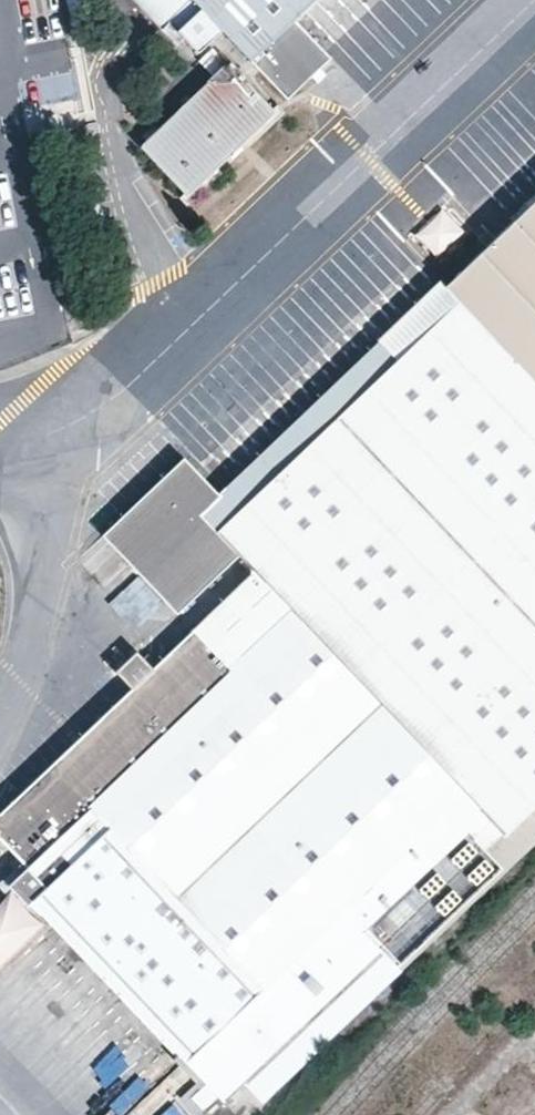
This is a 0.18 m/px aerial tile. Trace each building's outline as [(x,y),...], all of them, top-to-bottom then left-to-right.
[(159,26),(167,20),(196,49),(219,28),(285,96),(327,54),(292,18),(311,0),(134,0),(159,26)] [(53,101),(77,98),(70,38),(27,43),(30,69),(49,67),(53,101)] [(210,49),(198,61),(212,76),(139,144),(185,194),(271,110),(210,49)] [(216,1108),(239,1084),(447,889),(409,849),(462,799),(497,837),(498,839),(534,804),(534,198),(201,516),(162,478),(81,556),(155,633),(218,574),(236,591),(147,674),(132,659),(111,680),(125,695),(0,814),(0,844),(20,865),(4,881),(24,903),(30,898),(197,1084),(180,1101),(194,1114),(196,1114),(208,1101),(216,1108)] [(497,837),(462,799),(409,849),(447,889),(239,1084),(256,1102),(534,840),(534,801),(497,837)]
